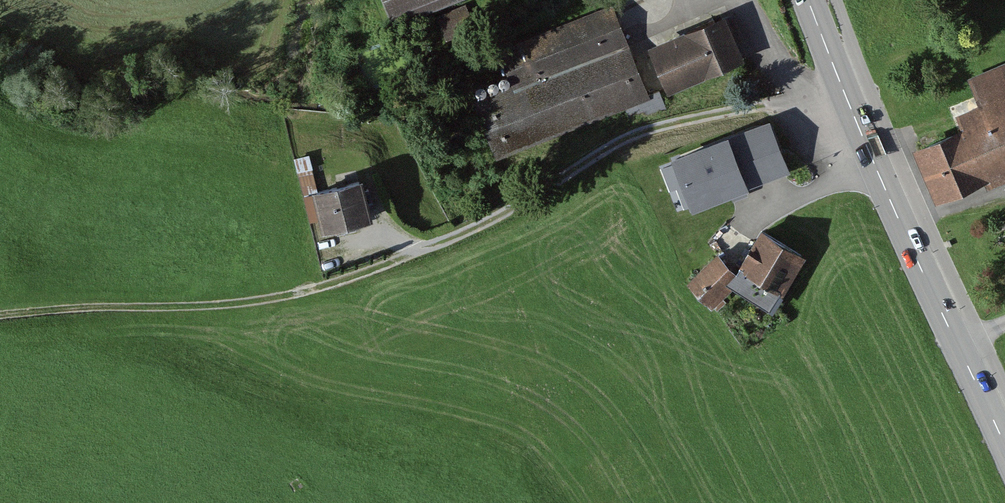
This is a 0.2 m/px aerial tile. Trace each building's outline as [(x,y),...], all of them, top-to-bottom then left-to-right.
[(395,25),(458,0),(385,0),(395,25)] [(512,86),(475,100),(496,157),(649,98),(613,5),(498,49),(512,86)] [(726,12),(647,44),(666,91),(745,59),(726,12)] [(912,147),(935,201),(985,180),(988,187),(1004,180),(1004,61),(967,77),(978,103),(957,112),(962,125),(912,147)] [(770,118),(672,157),(674,162),(691,205),(693,210),(791,171),(770,118)] [(318,188),(309,154),(293,158),(310,222),(319,220),(311,190),(318,188)] [(691,205),(674,162),(661,167),(670,191),(677,188),(685,207),(691,205)] [(318,188),(311,190),(319,220),(322,232),(373,220),(363,178),(318,188)] [(806,256),(762,230),(737,272),(729,284),(734,287),(767,306),(776,290),(783,294),(806,256)] [(729,284),(737,272),(719,252),(687,282),(712,308),(734,287),(729,284)]
